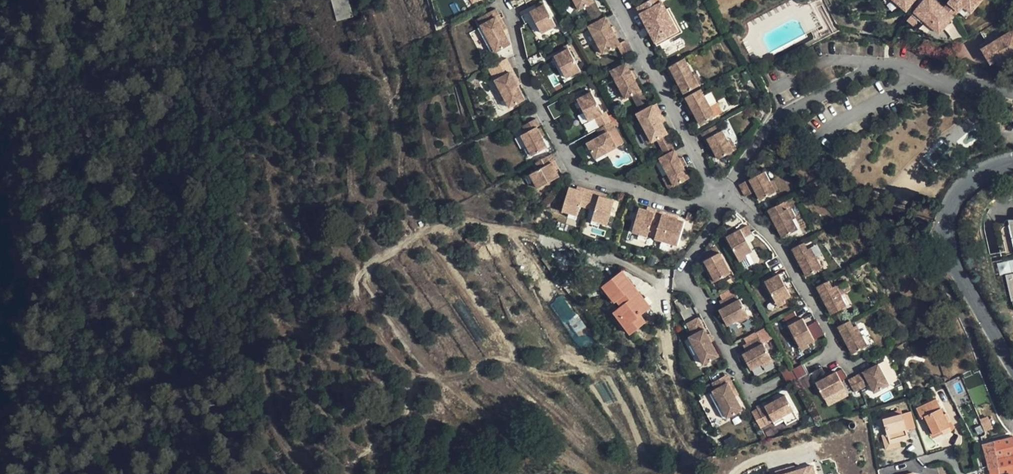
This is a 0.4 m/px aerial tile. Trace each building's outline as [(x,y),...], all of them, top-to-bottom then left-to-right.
[(349,0),(335,0),(340,19),(354,15),(349,0)] [(576,12),(582,9),(592,3),(590,0),(570,0),(576,12)] [(639,10),(643,16),(665,5),(662,0),(658,0),(639,10)] [(904,9),(912,0),(893,0),(904,9)] [(934,0),(922,0),(910,14),(917,20),(920,16),(938,31),(952,15),(934,0)] [(947,2),(957,11),(962,6),(970,12),(979,0),(948,0),(947,2)] [(546,2),(539,6),(532,10),(535,17),(543,31),(557,24),(546,2)] [(947,2),(942,6),(951,13),(954,15),(957,11),(947,2)] [(592,27),(601,22),(592,3),(582,9),(592,27)] [(665,5),(643,16),(658,45),(680,34),(669,12),(665,5)] [(535,17),(532,10),(522,15),(526,22),(535,17)] [(493,13),(497,21),(504,35),(508,33),(497,11),(493,13)] [(672,11),(669,12),(680,34),(658,45),(660,49),(682,37),(685,35),(672,11)] [(480,29),(497,21),(493,13),(476,22),(480,29)] [(504,35),(497,21),(480,29),(493,54),(510,45),(504,35)] [(607,27),(604,21),(601,22),(592,27),(586,30),(589,37),(607,27)] [(618,48),(607,27),(589,37),(595,47),(600,58),(618,48)] [(980,50),(988,64),(1001,56),(1003,60),(1012,55),(1012,33),(1011,30),(980,50)] [(597,59),(600,58),(595,47),(591,49),(597,59)] [(580,72),(568,50),(561,53),(554,57),(558,66),(565,79),(580,72)] [(539,54),(527,60),(531,68),(543,62),(539,54)] [(686,56),(670,65),(674,72),(690,64),(686,56)] [(507,60),(487,70),(494,84),(498,82),(495,76),(511,67),(507,60)] [(641,93),(626,64),(610,73),(625,102),(633,98),(641,93)] [(695,73),(690,64),(674,72),(685,92),(700,83),(695,73)] [(498,82),(494,84),(508,110),(523,102),(517,90),(510,77),(515,75),(511,67),(495,76),(498,82)] [(699,71),(695,73),(700,83),(704,82),(699,71)] [(521,88),(515,75),(510,77),(517,90),(521,88)] [(703,87),(687,96),(690,102),(706,94),(703,87)] [(650,110),(641,93),(633,98),(642,114),(650,110)] [(594,120),(602,116),(590,94),(575,102),(587,124),(594,120)] [(712,105),(706,94),(690,102),(702,124),(718,115),(712,105)] [(559,102),(547,108),(551,115),(563,109),(559,102)] [(716,103),(712,105),(718,115),(721,113),(716,103)] [(642,114),(635,118),(638,124),(654,115),(651,109),(650,110),(642,114)] [(599,131),(611,124),(606,114),(602,116),(594,120),(599,131)] [(652,143),(664,137),(665,136),(654,115),(638,124),(643,133),(649,144),(652,143)] [(519,128),(523,135),(534,130),(538,127),(534,120),(519,128)] [(718,122),(704,129),(707,136),(722,129),(718,122)] [(615,131),(611,124),(599,131),(602,137),(608,134),(615,131)] [(722,129),(707,136),(718,157),(733,149),(727,139),(722,129)] [(534,130),(523,135),(517,138),(528,159),(544,150),(540,141),(535,132),(534,130)] [(535,132),(540,141),(544,138),(539,130),(535,132)] [(649,144),(643,133),(640,134),(646,146),(649,144)] [(617,151),(608,134),(602,137),(587,145),(595,162),(607,156),(617,151)] [(661,159),(673,153),(664,137),(652,143),(661,159)] [(731,137),(727,139),(733,149),(736,147),(731,137)] [(661,159),(659,161),(662,167),(676,160),(673,153),(661,159)] [(607,156),(595,162),(597,165),(609,159),(607,156)] [(549,157),(532,166),(536,174),(549,167),(553,175),(557,173),(549,157)] [(687,180),(676,160),(662,167),(673,188),(687,180)] [(549,167),(536,174),(530,177),(539,193),(557,183),(553,175),(549,167)] [(774,193),(764,173),(749,180),(760,200),(774,193)] [(752,194),(746,182),(739,186),(745,197),(752,194)] [(581,207),(588,209),(593,191),(579,186),(577,191),(585,194),(581,207)] [(579,216),(581,207),(585,194),(577,191),(569,189),(563,211),(579,216)] [(593,191),(588,209),(597,212),(602,198),(609,200),(611,196),(593,191)] [(602,198),(597,212),(595,221),(611,225),(617,202),(609,200),(602,198)] [(784,213),(780,205),(768,211),(772,219),(784,213)] [(662,215),(663,212),(648,207),(647,210),(656,213),(651,229),(657,231),(662,215)] [(649,237),(651,229),(656,213),(647,210),(639,208),(632,231),(649,237)] [(768,211),(764,212),(773,229),(777,228),(772,219),(768,211)] [(787,211),(784,213),(772,219),(777,228),(782,238),(797,230),(787,211)] [(679,217),(663,212),(662,215),(678,220),(679,217)] [(657,231),(655,239),(678,246),(686,223),(678,220),(662,215),(657,231)] [(1010,216),(1008,216),(1005,219),(1003,223),(1003,226),(993,227),(1002,260),(1012,257),(1012,216),(1010,216)] [(748,226),(740,230),(744,238),(752,234),(748,226)] [(740,230),(733,234),(726,238),(737,259),(745,255),(751,252),(744,238),(740,230)] [(466,245),(473,255),(481,249),(471,235),(465,239),(468,244),(466,245)] [(804,243),(792,249),(796,257),(808,251),(804,243)] [(709,257),(718,252),(715,246),(705,251),(709,257)] [(792,249),(789,251),(797,268),(801,267),(796,257),(792,249)] [(808,251),(796,257),(801,267),(806,276),(820,269),(811,249),(808,251)] [(729,273),(718,252),(709,257),(705,259),(707,263),(716,280),(729,273)] [(714,281),(716,280),(707,263),(704,265),(714,281)] [(675,273),(661,272),(660,281),(673,283),(675,273)] [(785,272),(778,276),(783,284),(789,281),(785,272)] [(778,276),(772,278),(765,283),(776,304),(783,300),(789,297),(783,284),(778,276)] [(642,314),(611,277),(591,293),(609,315),(606,318),(626,343),(641,331),(633,321),(642,314)] [(833,287),(829,280),(817,287),(821,294),(833,287)] [(836,286),(833,287),(821,294),(826,303),(832,314),(847,306),(836,286)] [(817,287),(813,289),(822,305),(826,303),(821,294),(817,287)] [(722,299),(726,306),(737,300),(734,293),(722,299)] [(737,300),(726,306),(718,311),(727,327),(736,321),(747,315),(739,299),(737,300)] [(747,315),(736,321),(738,324),(749,318),(747,315)] [(810,315),(802,320),(807,329),(815,324),(810,315)] [(690,338),(703,331),(697,320),(684,326),(690,338)] [(802,320),(795,323),(788,327),(800,348),(806,345),(813,341),(807,329),(802,320)] [(850,320),(838,326),(842,333),(854,327),(850,320)] [(838,326),(835,328),(835,329),(844,345),(847,343),(842,333),(838,326)] [(842,333),(847,343),(853,354),(868,347),(857,326),(854,327),(842,333)] [(718,358),(703,331),(690,338),(687,340),(701,367),(718,358)] [(746,344),(750,351),(761,345),(757,338),(746,344)] [(761,345),(750,351),(742,355),(750,370),(760,365),(771,359),(763,344),(761,345)] [(771,359),(760,365),(762,369),(773,363),(771,359)] [(788,382),(808,372),(803,362),(783,372),(788,382)] [(895,383),(890,373),(884,362),(868,370),(879,392),(895,383)] [(865,371),(859,374),(854,377),(860,390),(871,384),(865,371)] [(893,372),(890,373),(895,383),(898,382),(893,372)] [(819,379),(820,382),(832,376),(830,373),(819,379)] [(832,376),(820,382),(814,385),(823,402),(833,396),(840,393),(832,376)] [(727,377),(723,379),(734,399),(738,397),(727,377)] [(860,390),(854,377),(849,379),(841,384),(848,397),(860,390)] [(734,399),(723,379),(712,385),(716,392),(712,394),(712,395),(725,419),(726,421),(741,413),(734,399)] [(961,395),(958,390),(964,387),(961,380),(948,386),(954,399),(961,395)] [(725,419),(712,395),(709,397),(722,421),(725,419)] [(833,396),(823,402),(825,406),(835,400),(833,396)] [(785,397),(775,402),(758,410),(766,425),(773,421),(793,411),(785,397)] [(758,410),(775,402),(774,398),(756,407),(758,410)] [(794,415),(793,411),(773,421),(775,425),(794,415)] [(947,432),(943,420),(939,412),(923,418),(928,432),(931,439),(947,432)] [(945,419),(943,420),(947,432),(931,439),(928,432),(925,433),(928,443),(938,440),(939,442),(952,437),(945,419)] [(909,445),(906,435),(904,426),(902,420),(881,426),(888,451),(909,445)] [(1010,473),(1012,473),(1012,438),(983,444),(989,473),(1010,473)]
